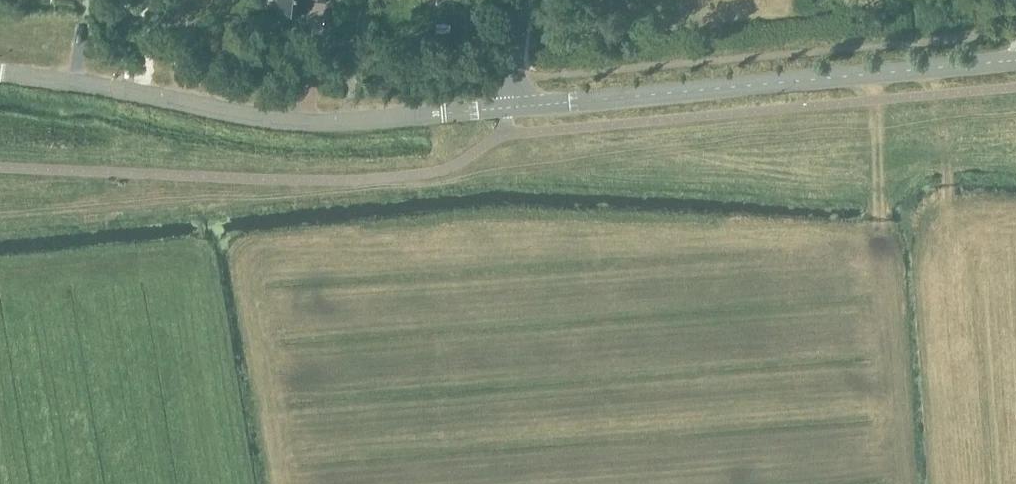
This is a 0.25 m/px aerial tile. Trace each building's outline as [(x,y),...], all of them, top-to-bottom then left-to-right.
[(277,5),(308,8),(309,0),(278,0),(277,5)]
